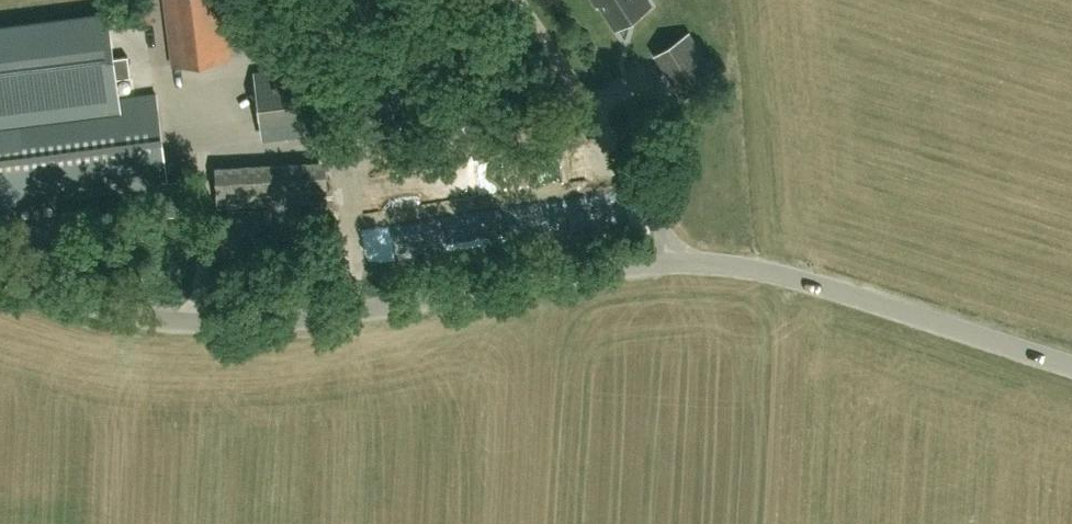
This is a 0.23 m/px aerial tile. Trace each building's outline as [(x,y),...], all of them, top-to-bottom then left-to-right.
[(171,64),(229,58),(224,0),(164,0),(171,64)] [(650,3),(648,0),(601,0),(616,24),(650,3)] [(158,2),(137,2),(137,14),(158,14),(158,2)] [(672,72),(703,52),(688,30),(658,50),(672,72)] [(158,64),(156,41),(94,48),(91,31),(44,37),(48,71),(94,66),(95,71),(158,64)] [(259,124),(334,115),(328,63),(253,72),(259,124)] [(26,199),(164,182),(154,93),(17,110),(26,199)] [(216,207),(323,202),(322,176),(215,180),(216,207)]
